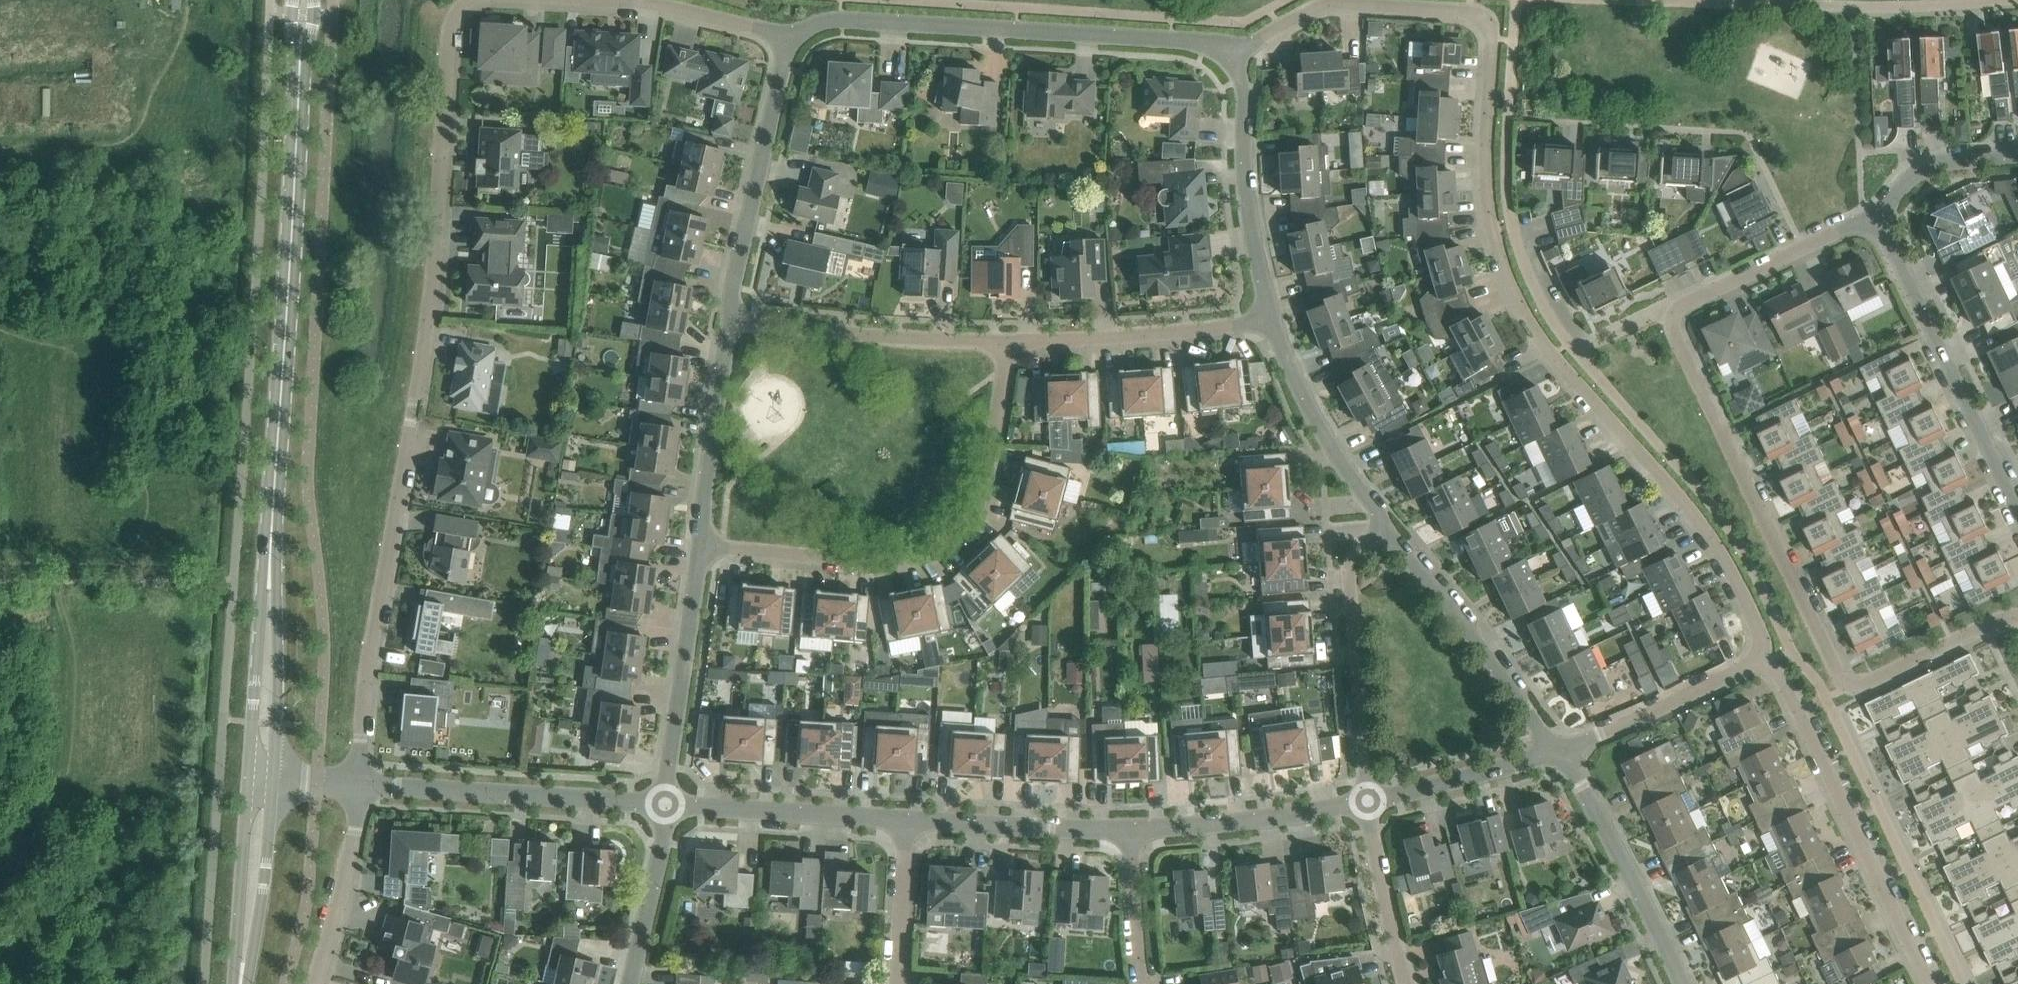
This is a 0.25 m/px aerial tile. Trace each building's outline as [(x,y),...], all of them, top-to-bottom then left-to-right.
[(1382,37),(1383,22),(1367,21),(1366,36),(1382,37)] [(484,27),(481,66),(490,67),(490,69),(507,70),(507,68),(511,68),(510,81),(533,83),(534,58),(521,58),(523,30),(484,27)] [(563,62),(564,42),(562,41),(563,32),(547,31),(545,65),(560,66),(561,62),(563,62)] [(2005,71),(2001,35),(2000,32),(1974,35),(1975,49),(1979,49),(1983,75),(1991,74),(1994,99),(1996,99),(1999,122),(2011,120),(2009,97),(2011,97),(2008,71),(2005,71)] [(567,46),(564,81),(579,82),(579,70),(591,71),(634,73),(633,87),(632,103),(647,104),(648,88),(649,68),(636,67),(638,37),(578,33),(577,47),(567,46)] [(1922,38),(1922,42),(1924,78),(1921,78),(1923,104),(1925,104),(1926,127),(1941,126),(1939,79),(1947,78),(1945,51),(1950,51),(1949,37),(1922,38)] [(1406,79),(1414,80),(1445,82),(1446,65),(1457,66),(1458,55),(1464,55),(1465,45),(1460,39),(1445,38),(1445,44),(1423,43),(1422,58),(1408,57),(1406,79)] [(1916,78),(1913,78),(1911,39),(1884,40),(1885,54),(1889,54),(1890,66),(1877,66),(1878,81),(1898,80),(1900,105),(1902,105),(1903,128),(1915,127),(1914,105),(1917,105),(1916,78)] [(696,54),(670,48),(664,74),(690,80),(690,78),(701,81),(698,92),(716,96),(711,117),(716,118),(713,131),(729,135),(732,120),(737,95),(740,95),(747,65),(732,61),(733,56),(721,53),(720,55),(708,52),(706,58),(696,55),(696,54)] [(1361,93),(1360,83),(1358,63),(1341,64),(1340,53),(1320,54),(1322,90),(1337,89),(1338,95),(1361,93)] [(1308,91),(1322,90),(1320,54),(1299,56),(1300,67),(1283,69),(1285,99),(1308,97),(1308,91)] [(113,122),(113,60),(93,61),(93,83),(0,83),(0,122),(113,122)] [(906,135),(908,106),(909,87),(908,86),(908,85),(883,84),(882,93),(868,92),(870,67),(830,64),(829,84),(824,83),(821,86),(820,95),(823,98),(828,99),(827,104),(858,106),(857,122),(882,124),(881,133),(906,135)] [(995,126),(996,102),(997,82),(984,81),(983,88),(977,86),(979,70),(945,68),(944,84),(940,83),(935,103),(943,104),(942,111),(956,112),(957,106),(962,107),(961,124),(995,126)] [(1064,80),(1064,75),(1030,73),(1029,93),(1025,92),(1024,111),(1028,111),(1028,116),(1062,118),(1062,112),(1092,114),(1094,82),(1064,80)] [(1145,100),(1144,115),(1171,116),(1170,138),(1177,139),(1197,140),(1198,118),(1200,118),(1201,91),(1193,83),(1177,82),(1177,80),(1152,78),(1152,81),(1146,80),(1145,100)] [(1368,79),(1367,91),(1375,91),(1376,79),(1368,79)] [(1444,98),(1445,82),(1414,80),(1413,102),(1419,103),(1418,117),(1460,120),(1461,106),(1455,106),(1455,99),(1444,98)] [(1532,112),(1533,100),(1522,99),(1521,111),(1532,112)] [(1459,133),(1460,120),(1418,117),(1417,132),(1411,131),(1411,138),(1394,137),(1392,155),(1440,155),(1441,139),(1453,140),(1453,133),(1459,133)] [(1274,131),(1273,118),(1261,119),(1262,132),(1274,131)] [(572,121),(572,139),(599,140),(600,122),(572,121)] [(1957,125),(1958,138),(1970,137),(1969,124),(1957,125)] [(519,132),(501,131),(481,130),(480,159),(476,159),(475,175),(479,175),(478,193),(500,194),(500,187),(515,188),(518,151),(542,153),(543,135),(519,134),(519,132)] [(715,137),(695,132),(684,130),(682,142),(677,140),(671,163),(681,166),(717,174),(723,151),(712,148),(715,137)] [(1327,144),(1321,145),(1320,133),(1290,135),(1291,152),(1279,153),(1281,174),(1329,171),(1328,155),(1327,144)] [(1885,137),(1876,138),(1876,147),(1886,146),(1885,137)] [(1637,162),(1638,143),(1614,141),(1613,149),(1598,148),(1596,180),(1647,183),(1646,187),(1648,187),(1649,159),(1648,158),(1648,163),(1637,162)] [(1583,191),(1584,174),(1585,154),(1584,154),(1583,159),(1573,158),(1574,143),(1572,143),(1572,146),(1533,144),(1531,176),(1537,176),(1560,178),(1563,209),(1550,213),(1555,229),(1584,222),(1580,205),(1583,191)] [(1701,166),(1702,151),(1701,151),(1701,154),(1662,152),(1660,184),(1686,185),(1687,199),(1691,199),(1691,202),(1704,203),(1705,187),(1711,187),(1710,191),(1712,191),(1712,188),(1718,188),(1736,156),(1736,155),(1711,158),(1712,159),(1712,167),(1701,166)] [(1440,155),(1399,155),(1399,163),(1399,174),(1407,179),(1411,179),(1417,179),(1418,193),(1454,192),(1453,171),(1441,172),(1440,155)] [(1365,168),(1380,168),(1380,156),(1365,156),(1365,168)] [(1364,168),(1364,160),(1350,161),(1351,169),(1364,168)] [(1173,161),(1137,162),(1139,185),(1164,182),(1165,189),(1162,189),(1160,191),(1158,193),(1157,196),(1157,198),(1158,201),(1159,203),(1161,205),(1164,206),(1167,207),(1168,225),(1186,223),(1206,221),(1204,204),(1204,203),(1203,201),(1202,200),(1200,199),(1198,199),(1198,192),(1199,192),(1197,172),(1177,174),(1174,174),(1173,161)] [(712,196),(717,174),(681,166),(676,187),(666,185),(663,197),(669,198),(699,206),(701,194),(712,196)] [(1088,167),(1085,170),(1083,172),(1083,176),(1086,180),(1091,181),(1095,178),(1096,175),(1096,171),(1092,168),(1088,167)] [(1734,170),(1722,188),(1725,194),(1736,217),(1728,223),(1730,227),(1727,228),(1733,241),(1745,235),(1747,240),(1744,242),(1744,243),(1770,231),(1769,229),(1766,231),(1761,222),(1774,215),(1774,214),(1771,215),(1754,180),(1749,183),(1741,167),(1734,170)] [(602,168),(600,179),(628,185),(631,175),(602,168)] [(839,174),(833,173),(813,168),(809,184),(812,185),(810,190),(799,187),(793,214),(832,223),(839,196),(834,195),(839,174)] [(1325,208),(1324,195),(1330,194),(1329,171),(1281,174),(1282,194),(1294,193),(1294,212),(1325,208)] [(886,175),(881,198),(895,201),(901,178),(886,175)] [(2011,201),(2017,198),(2017,183),(2016,178),(1996,180),(1997,192),(2007,191),(2011,201)] [(1408,218),(1402,218),(1403,237),(1413,236),(1444,231),(1443,213),(1455,212),(1454,192),(1418,193),(1418,208),(1412,208),(1408,208),(1408,218)] [(669,198),(663,197),(659,196),(651,230),(702,242),(707,220),(696,217),(699,206),(669,198)] [(1997,239),(1985,214),(1977,218),(1968,198),(1932,215),(1930,214),(1926,225),(1929,226),(1941,251),(1960,242),(1966,254),(1997,239)] [(1367,203),(1355,205),(1370,221),(1367,203)] [(1324,232),(1330,231),(1339,222),(1336,207),(1325,208),(1294,212),(1299,231),(1287,234),(1292,254),(1327,246),(1324,232)] [(607,214),(605,208),(599,208),(595,212),(597,216),(603,218),(607,214)] [(585,215),(537,212),(536,219),(547,220),(547,232),(572,234),(573,222),(584,223),(585,215)] [(524,222),(496,220),(476,219),(474,248),(482,248),(481,267),(469,266),(467,302),(521,306),(522,286),(525,286),(528,283),(530,280),(529,278),(528,275),(527,273),(525,272),(523,272),(523,269),(516,269),(517,251),(522,251),(524,222)] [(1559,244),(1577,236),(1587,232),(1584,222),(1555,229),(1559,244)] [(1033,265),(1033,245),(1033,226),(1018,226),(1018,238),(1008,238),(1008,257),(998,257),(998,261),(973,261),(973,293),(998,294),(998,298),(1019,298),(1019,265),(1033,265)] [(1385,226),(1375,227),(1375,237),(1386,237),(1385,226)] [(1107,228),(1108,240),(1122,239),(1121,231),(1116,227),(1107,228)] [(1708,254),(1699,235),(1696,228),(1684,234),(1696,259),(1708,254)] [(902,258),(900,278),(905,279),(904,295),(924,296),(924,295),(935,296),(935,297),(938,297),(939,280),(955,281),(956,261),(957,247),(958,231),(936,229),(935,246),(902,244),(902,247),(902,256),(902,258)] [(697,265),(702,242),(651,230),(643,264),(644,264),(644,265),(654,267),(683,274),(686,262),(697,265)] [(1431,275),(1466,265),(1460,245),(1449,248),(1444,231),(1413,236),(1421,262),(1427,261),(1431,275)] [(814,232),(811,246),(830,250),(830,251),(834,252),(846,255),(863,259),(866,244),(837,237),(814,232)] [(1138,258),(1139,273),(1141,293),(1148,292),(1148,295),(1167,294),(1167,290),(1211,286),(1209,259),(1210,259),(1208,232),(1169,236),(1171,252),(1158,253),(1158,256),(1138,258)] [(1686,264),(1696,259),(1684,234),(1674,239),(1686,264)] [(593,235),(590,250),(607,253),(610,237),(593,235)] [(1660,277),(1686,264),(1674,239),(1648,251),(1660,277)] [(787,240),(782,263),(789,265),(785,281),(819,289),(823,273),(825,273),(841,277),(846,255),(834,252),(830,251),(830,250),(811,246),(807,245),(787,240)] [(1072,257),(1052,258),(1052,263),(1053,283),(1061,283),(1061,298),(1093,297),(1092,280),(1090,280),(1089,273),(1104,272),(1103,252),(1103,240),(1071,241),(1072,257)] [(1311,289),(1341,281),(1354,278),(1350,256),(1344,257),(1341,243),(1327,246),(1292,254),(1296,274),(1308,271),(1311,289)] [(1964,304),(2011,281),(2003,264),(2008,262),(1999,243),(1956,264),(1961,276),(1954,279),(1962,295),(1959,296),(1960,298),(1961,297),(1964,304)] [(889,246),(887,256),(902,256),(902,247),(889,246)] [(1560,255),(1556,246),(1543,252),(1546,261),(1560,255)] [(612,260),(592,255),(589,269),(609,274),(612,260)] [(1731,267),(1725,256),(1714,262),(1719,273),(1731,267)] [(1862,257),(1829,274),(1835,287),(1837,292),(1846,309),(1861,302),(1879,293),(1872,278),(1874,274),(1868,264),(1865,263),(1862,257)] [(1378,260),(1367,262),(1369,273),(1380,271),(1378,260)] [(683,274),(654,267),(644,265),(638,301),(651,304),(687,311),(691,288),(680,286),(683,274)] [(1425,321),(1465,304),(1460,288),(1471,285),(1466,265),(1431,275),(1435,289),(1429,290),(1419,300),(1425,321)] [(1627,295),(1618,277),(1613,266),(1590,277),(1582,266),(1579,268),(1578,265),(1559,274),(1555,267),(1554,268),(1557,273),(1559,278),(1561,283),(1564,288),(1568,295),(1570,299),(1573,303),(1577,310),(1578,310),(1576,306),(1586,302),(1592,315),(1594,314),(1592,312),(1627,295)] [(1314,330),(1348,318),(1343,304),(1348,302),(1341,281),(1311,289),(1318,307),(1307,311),(1314,330)] [(2002,330),(2017,323),(2017,296),(2011,281),(1964,304),(1967,311),(1967,313),(1970,311),(1977,327),(1985,324),(1990,336),(2002,330)] [(1818,318),(1810,301),(1801,284),(1796,286),(1797,289),(1771,301),(1777,316),(1773,318),(1782,336),(1781,336),(1787,349),(1806,340),(1799,327),(1818,318)] [(1388,289),(1379,292),(1384,305),(1392,301),(1388,289)] [(683,334),(687,311),(651,304),(647,326),(642,325),(639,340),(648,341),(670,344),(672,332),(683,334)] [(1462,349),(1493,332),(1483,314),(1473,320),(1465,304),(1425,321),(1436,339),(1449,339),(1455,336),(1462,349)] [(1835,321),(1836,324),(1848,349),(1862,342),(1849,313),(1835,321)] [(1755,317),(1742,323),(1739,317),(1709,331),(1723,361),(1731,358),(1737,371),(1773,354),(1755,317)] [(1367,326),(1358,329),(1353,331),(1348,318),(1314,330),(1321,349),(1332,345),(1338,363),(1375,347),(1380,345),(1376,334),(1367,326)] [(2017,367),(2017,323),(2002,330),(2008,343),(1989,352),(2000,375),(2017,367)] [(1850,354),(1848,349),(1836,324),(1819,333),(1833,362),(1850,354)] [(585,348),(587,333),(578,332),(576,347),(585,348)] [(1475,385),(1483,380),(1501,370),(1493,356),(1503,350),(1493,332),(1462,349),(1468,362),(1463,365),(1470,378),(1453,388),(1458,398),(1477,389),(1475,385)] [(571,356),(573,341),(559,339),(557,355),(571,356)] [(679,345),(670,344),(648,341),(647,353),(652,354),(649,376),(685,382),(688,359),(677,357),(679,345)] [(456,371),(452,395),(457,396),(455,406),(474,409),(476,399),(486,401),(489,380),(503,383),(506,364),(492,362),(495,348),(481,346),(461,342),(458,359),(456,359),(454,370),(456,371)] [(1347,404),(1392,379),(1375,347),(1338,363),(1348,380),(1337,386),(1347,404)] [(1883,387),(1917,371),(1909,355),(1902,358),(1898,350),(1860,368),(1867,383),(1878,377),(1883,387)] [(1221,409),(1234,407),(1254,405),(1248,362),(1230,364),(1230,361),(1215,362),(1221,409)] [(1188,413),(1221,409),(1215,362),(1200,364),(1200,367),(1182,370),(1185,389),(1188,413)] [(2000,375),(2012,399),(2017,396),(2017,367),(2000,375)] [(1176,414),(1174,390),(1173,370),(1155,372),(1154,369),(1139,370),(1143,416),(1176,414)] [(1110,419),(1143,416),(1139,370),(1124,371),(1125,374),(1107,375),(1110,419)] [(1883,416),(1921,398),(1917,390),(1924,386),(1917,371),(1883,387),(1888,397),(1877,403),(1883,416)] [(1101,427),(1099,396),(1099,376),(1080,376),(1080,373),(1065,374),(1067,421),(1087,420),(1088,428),(1101,427)] [(1034,422),(1067,421),(1065,374),(1050,374),(1050,378),(1032,378),(1034,422)] [(685,382),(649,376),(640,375),(637,398),(640,398),(639,410),(669,415),(671,403),(682,405),(685,382)] [(1376,431),(1402,416),(1408,413),(1397,392),(1397,381),(1395,377),(1392,379),(1347,404),(1357,422),(1367,416),(1376,431)] [(1839,378),(1831,382),(1837,393),(1845,389),(1839,378)] [(1019,379),(1015,402),(1023,404),(1027,381),(1019,379)] [(1513,423),(1546,407),(1543,400),(1546,399),(1538,389),(1536,385),(1527,389),(1522,379),(1497,391),(1513,423)] [(1831,396),(1826,384),(1818,388),(1823,400),(1831,396)] [(1747,410),(1761,403),(1754,389),(1740,396),(1747,410)] [(1763,445),(1797,428),(1792,418),(1804,413),(1797,398),(1759,417),(1763,425),(1756,429),(1763,445)] [(1906,435),(1940,418),(1932,403),(1925,406),(1921,398),(1883,416),(1890,431),(1902,425),(1906,435)] [(1536,439),(1557,428),(1554,424),(1553,413),(1550,414),(1546,407),(1513,423),(1523,445),(1536,439)] [(667,427),(669,415),(639,410),(637,423),(632,422),(629,445),(639,446),(675,452),(678,429),(667,427)] [(1854,430),(1863,426),(1857,414),(1848,418),(1854,430)] [(1906,464),(1944,446),(1940,438),(1947,434),(1940,418),(1906,435),(1911,445),(1900,451),(1906,464)] [(1841,436),(1849,433),(1843,421),(1836,425),(1841,436)] [(1546,461),(1580,444),(1577,437),(1579,436),(1571,426),(1569,422),(1557,428),(1536,439),(1546,461)] [(1402,477),(1435,460),(1418,424),(1409,429),(1411,432),(1386,444),(1393,459),(1395,471),(1398,470),(1402,477)] [(1863,426),(1854,430),(1859,441),(1868,437),(1863,426)] [(1782,465),(1820,447),(1813,433),(1802,439),(1797,428),(1763,445),(1771,460),(1778,457),(1782,465)] [(1466,431),(1457,436),(1462,447),(1472,442),(1466,431)] [(1223,435),(1225,449),(1239,447),(1239,449),(1250,448),(1249,440),(1239,442),(1238,433),(1223,435)] [(1849,433),(1841,436),(1846,448),(1854,444),(1849,433)] [(490,441),(470,437),(451,434),(446,461),(440,460),(435,491),(441,492),(440,498),(479,505),(479,503),(485,504),(490,504),(494,503),(497,501),(499,498),(499,494),(499,490),(498,488),(496,485),(494,483),(491,482),(496,449),(489,448),(490,441)] [(1090,450),(1106,450),(1106,434),(1090,450)] [(1201,451),(1224,449),(1223,435),(1200,445),(1201,451)] [(1191,438),(1184,438),(1185,452),(1200,451),(1200,443),(1191,438)] [(556,459),(559,444),(532,439),(529,455),(556,459)] [(1165,441),(1166,453),(1184,451),(1183,439),(1165,441)] [(1122,442),(1107,443),(1107,451),(1123,453),(1122,442)] [(1494,459),(1503,455),(1503,454),(1501,455),(1494,442),(1485,446),(1494,459)] [(1557,483),(1572,475),(1591,466),(1588,462),(1586,450),(1583,451),(1580,444),(1546,461),(1557,483)] [(672,475),(675,452),(639,446),(636,468),(630,468),(629,480),(659,485),(661,473),(672,475)] [(1929,482),(1962,466),(1955,450),(1948,454),(1944,446),(1906,464),(1913,479),(1925,473),(1929,482)] [(1786,492),(1820,476),(1815,467),(1827,461),(1820,447),(1782,465),(1786,473),(1779,476),(1786,492)] [(1480,465),(1488,462),(1479,449),(1471,452),(1478,466),(1480,465)] [(1095,453),(1051,450),(1051,462),(1094,465),(1095,453)] [(1242,489),(1289,485),(1288,470),(1284,471),(1283,453),(1239,456),(1242,489)] [(1503,455),(1494,459),(1502,472),(1510,468),(1503,455)] [(1071,468),(1048,462),(1028,457),(1024,474),(1021,473),(1017,488),(1062,500),(1063,498),(1075,501),(1079,484),(1067,481),(1071,468)] [(574,471),(575,462),(563,459),(562,469),(574,471)] [(1425,493),(1446,481),(1435,460),(1402,477),(1405,484),(1402,485),(1410,495),(1412,499),(1425,493)] [(1488,462),(1480,465),(1486,479),(1496,474),(1488,462)] [(1877,478),(1886,474),(1880,462),(1871,466),(1877,478)] [(1584,504),(1618,487),(1615,481),(1617,479),(1609,470),(1607,465),(1573,481),(1584,504)] [(1929,511),(1967,493),(1963,485),(1970,482),(1962,466),(1929,482),(1934,493),(1923,499),(1929,511)] [(1864,484),(1872,480),(1866,469),(1858,473),(1864,484)] [(562,473),(561,480),(571,482),(572,474),(562,473)] [(1886,474),(1877,478),(1882,489),(1891,485),(1886,474)] [(1173,490),(1172,476),(1154,477),(1154,479),(1150,480),(1151,491),(1173,490)] [(1435,514),(1469,498),(1458,476),(1446,481),(1425,493),(1426,496),(1429,509),(1431,507),(1435,514)] [(1805,512),(1843,494),(1836,481),(1825,487),(1820,476),(1786,492),(1794,508),(1801,504),(1805,512)] [(659,485),(629,480),(615,478),(613,492),(624,505),(630,505),(629,516),(665,521),(669,498),(657,497),(659,485)] [(1872,480),(1864,484),(1869,495),(1877,491),(1872,480)] [(1522,482),(1512,487),(1520,500),(1528,496),(1522,482)] [(1244,522),(1268,520),(1288,519),(1287,501),(1290,500),(1289,485),(1242,489),(1244,522)] [(1607,520),(1628,508),(1626,505),(1624,493),(1621,494),(1618,487),(1584,504),(1595,526),(1607,520)] [(1054,532),(1062,500),(1017,488),(1013,502),(1016,503),(1012,521),(1031,526),(1054,532)] [(1506,489),(1498,493),(1505,507),(1515,502),(1506,489)] [(1479,520),(1478,517),(1488,512),(1480,493),(1469,499),(1469,498),(1435,514),(1438,521),(1435,522),(1443,532),(1445,536),(1479,520)] [(1948,531),(1982,515),(1974,500),(1967,503),(1963,495),(1967,494),(1967,493),(1929,511),(1929,512),(1926,514),(1932,526),(1943,521),(1948,531)] [(1809,540),(1843,523),(1839,515),(1850,509),(1843,494),(1805,512),(1809,520),(1802,524),(1809,540)] [(1618,541),(1651,525),(1648,518),(1651,516),(1643,507),(1641,502),(1628,508),(1607,520),(1618,541)] [(1547,521),(1557,517),(1556,516),(1554,517),(1548,504),(1538,509),(1547,521)] [(1900,525),(1908,522),(1902,510),(1894,514),(1900,525)] [(1534,528),(1542,524),(1533,511),(1525,514),(1531,529),(1533,528),(1534,528)] [(1506,513),(1460,536),(1462,540),(1465,553),(1468,551),(1471,558),(1504,542),(1517,536),(1506,513)] [(593,534),(592,546),(602,547),(645,554),(649,555),(651,543),(662,545),(665,521),(629,516),(611,514),(609,536),(593,534)] [(479,522),(456,518),(436,515),(433,531),(437,532),(435,545),(425,543),(424,550),(423,553),(424,555),(424,558),(424,560),(425,562),(426,565),(427,567),(429,570),(430,571),(432,573),(433,574),(435,576),(438,577),(442,579),(446,580),(465,583),(470,551),(464,550),(467,537),(476,539),(479,522)] [(1948,561),(1986,543),(1982,535),(1989,531),(1982,515),(1948,531),(1953,541),(1941,546),(1948,561)] [(1200,519),(1201,530),(1215,529),(1228,528),(1227,516),(1200,519)] [(1557,517),(1547,521),(1555,534),(1563,530),(1557,517)] [(1887,532),(1895,528),(1889,517),(1881,520),(1887,532)] [(1908,522),(1900,525),(1905,536),(1913,532),(1908,522)] [(1824,562),(1865,542),(1859,529),(1848,535),(1843,523),(1809,540),(1817,555),(1824,552),(1827,559),(1824,561),(1824,562)] [(1542,524),(1534,528),(1540,541),(1550,537),(1542,524)] [(1651,525),(1618,541),(1628,562),(1662,546),(1660,543),(1666,541),(1660,529),(1658,530),(1655,531),(1651,525)] [(1259,562),(1306,558),(1305,543),(1302,544),(1300,526),(1281,527),(1257,529),(1259,562)] [(1895,528),(1887,532),(1892,543),(1900,539),(1895,528)] [(1215,529),(1201,530),(1178,532),(1179,543),(1216,540),(1215,529)] [(533,535),(534,549),(546,547),(545,534),(533,535)] [(1008,590),(1032,567),(1003,535),(989,548),(987,545),(976,556),(1008,590)] [(1491,576),(1515,563),(1504,542),(1471,558),(1474,565),(1471,567),(1479,576),(1481,580),(1491,576)] [(1828,589),(1862,573),(1857,562),(1868,557),(1862,544),(1866,543),(1865,542),(1824,562),(1828,570),(1821,573),(1828,589)] [(1986,543),(1948,561),(1955,574),(1960,584),(2004,563),(1997,547),(1990,551),(1986,543)] [(1574,562),(1584,557),(1584,556),(1581,557),(1575,544),(1565,549),(1574,562)] [(1676,552),(1667,557),(1662,546),(1628,562),(1628,563),(1637,559),(1653,591),(1687,574),(1683,568),(1686,566),(1678,557),(1676,552)] [(644,566),(645,554),(602,547),(597,582),(615,584),(615,585),(651,590),(655,568),(644,566)] [(1561,568),(1569,564),(1560,551),(1552,555),(1559,569),(1561,568)] [(1076,555),(1073,561),(1082,566),(1087,557),(1081,553),(1076,555)] [(967,568),(954,580),(964,591),(960,594),(974,622),(1008,590),(976,556),(965,566),(967,568)] [(1584,557),(1574,562),(1582,574),(1590,570),(1584,557)] [(1931,569),(1931,568),(1926,557),(1917,561),(1923,573),(1931,569)] [(1262,595),(1286,593),(1305,592),(1304,574),(1307,573),(1306,558),(1259,562),(1262,595)] [(1501,597),(1535,581),(1524,558),(1515,563),(1491,576),(1492,579),(1495,592),(1498,590),(1501,597)] [(2004,563),(1960,584),(1971,609),(2009,591),(2005,582),(2012,579),(2004,563)] [(1569,564),(1561,568),(1567,581),(1577,577),(1569,564)] [(1909,579),(1917,575),(1912,564),(1904,568),(1909,579)] [(1928,584),(1937,580),(1931,569),(1923,573),(1928,584)] [(1847,609),(1885,591),(1878,577),(1866,582),(1862,573),(1828,589),(1836,605),(1843,601),(1847,609)] [(1672,609),(1697,595),(1695,592),(1693,580),(1690,581),(1687,574),(1653,591),(1663,613),(1672,609)] [(1917,575),(1909,579),(1915,591),(1923,587),(1917,575)] [(1932,585),(1935,594),(1955,587),(1952,578),(1932,585)] [(1512,619),(1522,614),(1545,603),(1535,581),(1501,597),(1504,604),(1501,605),(1510,615),(1512,619)] [(1206,582),(1195,583),(1196,602),(1207,602),(1206,582)] [(759,633),(763,586),(748,584),(748,588),(730,586),(726,629),(759,633)] [(648,614),(651,590),(615,585),(612,608),(606,607),(605,619),(635,624),(637,612),(648,614)] [(792,636),(794,612),(796,592),(778,590),(778,587),(763,586),(759,633),(792,636)] [(951,630),(947,606),(943,587),(925,590),(925,587),(910,590),(919,636),(951,630)] [(494,601),(426,589),(423,605),(418,604),(412,639),(417,639),(415,652),(435,656),(435,652),(452,655),(456,633),(439,630),(442,612),(492,620),(494,601)] [(917,637),(919,636),(910,590),(895,593),(896,596),(878,600),(882,619),(887,642),(888,642),(890,651),(919,645),(917,637)] [(832,639),(837,593),(822,591),(821,595),(803,593),(802,613),(799,636),(832,639)] [(1851,617),(1844,621),(1851,636),(1896,615),(1893,609),(1891,605),(1885,591),(1847,609),(1851,617)] [(1682,630),(1716,614),(1712,607),(1715,605),(1707,596),(1705,592),(1697,595),(1672,609),(1682,630)] [(865,642),(868,619),(869,599),(851,597),(852,594),(837,593),(832,639),(865,642)] [(1157,594),(1160,626),(1176,625),(1174,606),(1172,606),(1171,593),(1157,594)] [(1251,637),(1312,632),(1311,617),(1308,617),(1306,599),(1286,601),(1262,603),(1263,614),(1249,615),(1251,637)] [(1550,613),(1545,603),(1522,614),(1529,628),(1531,641),(1534,639),(1537,646),(1571,630),(1560,608),(1550,613)] [(1611,620),(1628,612),(1624,604),(1608,612),(1611,620)] [(1946,621),(1954,617),(1948,606),(1940,610),(1946,621)] [(1628,612),(1611,620),(1615,627),(1631,619),(1628,612)] [(1933,627),(1940,624),(1935,612),(1927,616),(1933,627)] [(1682,630),(1684,634),(1692,652),(1726,636),(1724,632),(1722,619),(1719,620),(1716,614),(1682,630)] [(1896,615),(1851,636),(1859,652),(1866,649),(1870,657),(1908,639),(1901,625),(1899,621),(1896,615)] [(596,618),(591,652),(605,654),(642,660),(645,637),(634,636),(635,624),(605,619),(596,618)] [(1032,624),(1031,644),(1047,645),(1048,625),(1032,624)] [(1197,629),(1198,641),(1210,639),(1209,628),(1197,629)] [(1000,646),(998,668),(1012,670),(1014,650),(1016,630),(1000,646)] [(1556,665),(1581,651),(1571,630),(1537,646),(1541,653),(1538,655),(1546,664),(1548,668),(1556,665)] [(1215,640),(1224,639),(1223,631),(1214,632),(1215,640)] [(1267,669),(1291,667),(1311,665),(1310,647),(1313,647),(1312,632),(1251,637),(1253,658),(1267,657),(1267,669)] [(1645,648),(1655,643),(1650,632),(1639,637),(1645,648)] [(990,639),(982,643),(988,654),(996,649),(990,639)] [(1628,656),(1639,651),(1634,640),(1623,645),(1628,656)] [(1645,648),(1655,670),(1666,664),(1655,643),(1645,648)] [(1141,653),(1143,672),(1160,671),(1158,652),(1157,652),(1157,644),(1142,645),(1143,653),(1141,653)] [(1566,686),(1600,669),(1589,647),(1581,651),(1556,665),(1558,668),(1560,680),(1563,679),(1566,686)] [(1639,677),(1649,672),(1639,651),(1628,656),(1639,677)] [(1964,684),(1967,690),(1978,685),(1974,677),(1981,674),(1971,653),(1918,679),(1933,710),(1946,704),(1938,689),(1953,681),(1956,688),(1964,684)] [(638,683),(642,660),(605,654),(603,669),(589,667),(585,688),(587,688),(625,693),(627,681),(638,683)] [(736,656),(723,655),(722,667),(735,668),(736,656)] [(779,655),(778,668),(792,669),(792,656),(779,655)] [(445,663),(420,659),(418,672),(443,676),(445,663)] [(796,659),(795,672),(798,672),(809,673),(810,661),(796,659)] [(1216,662),(1203,663),(1204,678),(1217,677),(1216,662)] [(830,674),(843,675),(844,665),(831,663),(830,674)] [(1086,683),(1085,663),(1066,663),(1067,684),(1086,683)] [(875,666),(876,675),(889,674),(889,665),(875,666)] [(708,668),(707,680),(746,682),(747,672),(732,671),(732,669),(708,668)] [(1611,692),(1602,673),(1600,669),(1566,686),(1570,692),(1567,694),(1575,704),(1577,708),(1611,692)] [(785,684),(786,672),(768,671),(768,683),(785,684)] [(1293,671),(1276,674),(1278,687),(1295,684),(1293,671)] [(786,672),(785,684),(798,685),(798,673),(786,672)] [(901,673),(900,685),(918,686),(918,674),(901,673)] [(1237,675),(1200,679),(1202,693),(1203,693),(1203,694),(1228,692),(1229,696),(1239,694),(1237,675)] [(846,676),(843,703),(858,705),(861,677),(846,676)] [(454,681),(431,679),(411,678),(410,694),(404,693),(401,724),(399,752),(406,752),(407,744),(448,747),(450,728),(445,727),(446,713),(451,713),(454,681)] [(1921,716),(1933,710),(1918,679),(1866,704),(1876,724),(1882,721),(1886,729),(1897,724),(1894,718),(1902,714),(1899,707),(1914,700),(1921,716)] [(587,688),(582,722),(593,723),(599,724),(599,725),(636,730),(639,707),(628,706),(629,694),(625,693),(587,688)] [(1948,740),(2000,715),(1991,695),(1984,698),(1981,691),(1970,696),(1972,702),(1965,705),(1968,712),(1953,719),(1946,704),(1933,710),(1948,740)] [(1734,693),(1715,702),(1722,716),(1717,719),(1725,737),(1719,740),(1726,755),(1773,733),(1765,715),(1758,713),(1752,702),(1741,707),(1734,693)] [(1046,782),(1047,718),(1047,707),(1015,714),(1014,734),(1013,757),(1013,777),(1031,778),(1031,781),(1046,782)] [(1282,722),(1280,709),(1248,714),(1249,727),(1256,770),(1274,768),(1274,771),(1289,769),(1282,722)] [(1895,765),(1948,740),(1933,710),(1921,716),(1929,731),(1914,738),(1911,732),(1903,735),(1900,729),(1889,735),(1892,742),(1886,746),(1895,765)] [(894,773),(898,713),(864,711),(864,724),(861,768),(879,769),(879,772),(894,773)] [(1684,725),(1698,731),(1703,718),(1689,712),(1684,725)] [(928,752),(930,729),(930,715),(898,713),(894,773),(909,774),(909,771),(927,772),(928,752)] [(744,717),(731,716),(711,715),(709,758),(726,759),(726,763),(741,764),(744,717)] [(1993,745),(1996,751),(2007,745),(2003,737),(2010,734),(2000,715),(1948,740),(1962,770),(1975,764),(1967,749),(1982,742),(1985,748),(1993,745)] [(775,762),(776,742),(777,719),(744,717),(741,764),(756,764),(757,761),(775,762)] [(1006,733),(995,733),(996,719),(974,717),(974,723),(973,723),(970,778),(985,779),(985,776),(1003,777),(1005,757),(1006,733)] [(1282,722),(1289,769),(1304,767),(1304,763),(1321,761),(1315,717),(1282,722)] [(1046,782),(1061,782),(1061,779),(1079,780),(1080,736),(1065,736),(1066,719),(1047,718),(1046,782)] [(1203,718),(1170,720),(1171,734),(1173,757),(1175,777),(1193,776),(1193,779),(1208,778),(1204,721),(1203,721),(1203,718)] [(1225,730),(1204,732),(1208,778),(1223,777),(1223,773),(1241,772),(1239,752),(1237,728),(1236,718),(1224,719),(1225,730)] [(532,719),(530,735),(543,737),(545,720),(532,719)] [(818,768),(821,722),(787,719),(785,763),(803,764),(802,767),(818,768)] [(1158,735),(1157,735),(1156,723),(1145,723),(1142,720),(1124,721),(1124,723),(1127,783),(1142,782),(1142,779),(1160,778),(1159,758),(1158,735)] [(970,778),(973,723),(941,721),(938,753),(937,773),(955,774),(955,777),(970,778)] [(851,767),(852,747),(854,724),(821,722),(818,768),(833,769),(833,766),(851,767)] [(599,725),(599,724),(593,723),(590,727),(588,744),(590,749),(589,759),(619,764),(621,752),(632,753),(636,730),(599,725)] [(1124,723),(1103,724),(1092,724),(1092,737),(1093,761),(1094,781),(1112,780),(1112,783),(1127,783),(1124,723)] [(1748,785),(1784,767),(1779,757),(1781,750),(1773,733),(1726,755),(1733,770),(1740,767),(1748,785)] [(1321,736),(1321,758),(1340,758),(1340,736),(1321,736)] [(1950,776),(1962,770),(1948,740),(1895,765),(1905,785),(1911,782),(1915,790),(1926,784),(1923,778),(1931,775),(1928,768),(1943,761),(1950,776)] [(1677,761),(1679,757),(1671,741),(1623,764),(1629,775),(1626,782),(1634,799),(1682,777),(1675,763),(1677,761)] [(2017,781),(2017,757),(2013,759),(2010,751),(1999,756),(2001,762),(1994,766),(1997,772),(1982,780),(1975,764),(1962,770),(1977,801),(2017,781)] [(1711,762),(1703,766),(1704,767),(1706,770),(1713,767),(1711,762)] [(1704,767),(1695,771),(1698,778),(1707,774),(1706,770),(1704,767)] [(1757,820),(1804,797),(1796,780),(1789,778),(1784,767),(1748,785),(1757,802),(1750,805),(1757,820)] [(1924,826),(1977,801),(1962,770),(1950,776),(1957,792),(1942,799),(1939,792),(1932,796),(1929,790),(1917,795),(1921,803),(1915,806),(1924,826)] [(1689,791),(1683,780),(1682,777),(1634,799),(1643,816),(1650,819),(1655,829),(1690,812),(1682,795),(1689,791)] [(1977,801),(1992,831),(2004,825),(1996,810),(2011,802),(2014,809),(2017,807),(2017,781),(1977,801)] [(1779,849),(1815,832),(1810,821),(1812,815),(1804,797),(1757,820),(1764,835),(1771,832),(1779,849)] [(1540,844),(1543,843),(1562,838),(1558,821),(1555,822),(1549,801),(1519,809),(1524,828),(1511,831),(1513,837),(1519,856),(1520,862),(1543,856),(1540,844)] [(1980,837),(1992,831),(1977,801),(1924,826),(1934,845),(1940,842),(1944,850),(1955,845),(1953,839),(1960,835),(1957,829),(1972,822),(1980,837)] [(1713,841),(1706,827),(1708,825),(1700,808),(1691,813),(1690,812),(1655,829),(1660,840),(1657,847),(1666,864),(1713,841)] [(1461,841),(1449,845),(1455,865),(1467,861),(1509,850),(1504,833),(1499,814),(1485,817),(1486,820),(1479,822),(1479,819),(1457,825),(1461,841)] [(1727,835),(1735,831),(1730,821),(1723,825),(1727,835)] [(1740,829),(1742,827),(1740,822),(1730,821),(1735,831),(1740,829)] [(2017,855),(2017,837),(2011,840),(2004,825),(1992,831),(2006,861),(2017,855)] [(1740,829),(1735,831),(1736,833),(1737,835),(1738,839),(1746,835),(1744,832),(1742,828),(1742,827),(1740,829)] [(1740,843),(1739,839),(1738,839),(1737,835),(1736,833),(1735,831),(1727,835),(1733,847),(1740,843)] [(1953,886),(2006,861),(1992,831),(1980,837),(1987,852),(1972,859),(1969,853),(1961,856),(1958,851),(1947,856),(1951,864),(1944,867),(1953,886)] [(438,851),(439,835),(394,832),(391,875),(404,876),(404,882),(406,882),(405,903),(404,903),(404,905),(405,905),(425,911),(428,912),(428,908),(431,908),(432,890),(429,890),(429,888),(424,887),(426,851),(438,851)] [(1405,844),(1401,850),(1407,853),(1412,872),(1405,874),(1411,894),(1434,888),(1433,883),(1451,878),(1453,877),(1451,869),(1446,849),(1434,853),(1432,847),(1428,832),(1416,836),(1411,833),(1408,838),(1403,839),(1405,844)] [(1788,885),(1835,862),(1827,845),(1820,843),(1815,832),(1779,849),(1788,867),(1781,870),(1788,885)] [(509,839),(491,838),(490,866),(507,867),(508,865),(509,839)] [(555,881),(556,862),(557,842),(528,841),(526,866),(508,865),(507,867),(505,909),(524,910),(526,879),(555,881)] [(1686,894),(1722,877),(1713,859),(1720,856),(1713,841),(1666,864),(1674,881),(1681,883),(1686,894)] [(614,886),(616,865),(617,864),(619,863),(620,862),(621,860),(622,859),(623,857),(623,855),(623,854),(622,852),(622,850),(621,848),(620,847),(619,846),(618,845),(616,844),(614,844),(613,843),(611,843),(609,844),(607,844),(605,845),(604,846),(603,848),(602,849),(583,848),(582,853),(568,852),(567,872),(565,899),(600,901),(601,885),(614,886)] [(735,873),(736,854),(698,851),(695,889),(724,891),(724,906),(752,908),(754,874),(735,873)] [(1289,890),(1292,920),(1315,917),(1314,902),(1329,900),(1328,892),(1343,890),(1339,854),(1307,858),(1307,862),(1294,863),(1297,889),(1289,890)] [(2006,861),(2017,886),(2017,855),(2006,861)] [(816,910),(819,859),(792,857),(791,862),(772,861),(770,895),(789,896),(788,908),(816,910)] [(2017,893),(2017,886),(2006,861),(1953,886),(1963,906),(1969,903),(1973,911),(1984,905),(1982,899),(1989,896),(1986,889),(2001,882),(2009,897),(2017,893)] [(1292,920),(1289,890),(1286,864),(1268,866),(1268,862),(1236,866),(1240,903),(1258,900),(1259,908),(1268,907),(1269,914),(1276,913),(1277,929),(1293,928),(1292,920)] [(1811,914),(1846,897),(1841,886),(1844,879),(1835,862),(1788,885),(1795,900),(1802,897),(1811,914)] [(864,873),(864,871),(859,868),(853,865),(847,864),(840,863),(840,872),(824,871),(821,907),(873,911),(875,886),(872,886),(873,874),(864,873)] [(927,912),(926,925),(949,927),(969,928),(986,929),(987,912),(988,892),(974,892),(976,869),(930,866),(927,912)] [(1223,898),(1209,900),(1208,885),(1206,885),(1205,870),(1192,871),(1192,869),(1174,870),(1175,886),(1172,886),(1173,901),(1176,901),(1178,917),(1196,915),(1196,913),(1203,912),(1204,932),(1226,930),(1223,898)] [(1040,908),(1040,892),(1042,872),(1010,870),(1009,882),(997,881),(995,916),(1024,918),(1025,908),(1040,908)] [(1055,908),(1054,922),(1072,923),(1077,919),(1077,913),(1086,913),(1104,915),(1106,915),(1106,911),(1108,911),(1110,893),(1107,893),(1108,876),(1073,874),(1073,882),(1057,881),(1056,888),(1055,908)] [(1697,929),(1744,906),(1737,892),(1730,895),(1722,877),(1686,894),(1691,905),(1689,912),(1697,929)] [(1462,894),(1459,882),(1452,884),(1454,895),(1462,894)] [(1769,884),(1762,888),(1763,891),(1766,896),(1773,892),(1769,884)] [(1762,888),(1755,892),(1758,900),(1766,896),(1763,891),(1762,888)] [(1595,936),(1596,939),(1612,932),(1605,916),(1603,917),(1597,903),(1594,904),(1589,892),(1569,897),(1519,912),(1529,934),(1557,922),(1568,948),(1595,936)] [(1538,906),(1541,897),(1528,892),(1525,901),(1538,906)] [(2017,930),(2017,893),(2009,897),(2016,913),(2001,920),(1998,913),(1990,917),(1987,911),(1976,916),(1980,924),(1973,927),(1982,947),(2017,930)] [(1819,950),(1866,927),(1858,910),(1851,908),(1846,897),(1811,914),(1819,932),(1812,935),(1819,950)] [(438,914),(428,912),(425,911),(405,905),(402,918),(390,915),(381,948),(393,952),(392,956),(398,958),(393,977),(412,982),(417,983),(426,983),(436,948),(421,944),(426,928),(447,934),(451,918),(438,914)] [(1756,919),(1751,921),(1744,906),(1697,929),(1705,946),(1712,948),(1717,959),(1753,942),(1752,941),(1764,936),(1756,919)] [(1785,910),(1777,914),(1782,925),(1790,921),(1785,910)] [(743,926),(755,927),(756,919),(744,918),(743,926)] [(504,920),(504,933),(514,934),(515,921),(514,921),(504,920)] [(576,921),(568,921),(564,920),(563,937),(579,938),(580,926),(576,921)] [(1819,950),(1827,965),(1821,967),(1830,983),(1833,983),(1842,980),(1860,971),(1878,962),(1872,951),(1875,944),(1866,927),(1819,950)] [(1982,947),(1992,967),(1999,963),(2002,971),(2014,966),(2011,960),(2017,956),(2017,955),(2015,950),(2017,948),(2017,930),(1982,947)] [(818,943),(819,932),(806,931),(805,942),(818,943)] [(1437,955),(1444,978),(1440,979),(1441,983),(1489,983),(1481,955),(1477,957),(1470,932),(1463,933),(1444,939),(1448,952),(1437,955)] [(517,936),(505,934),(503,948),(509,949),(516,943),(517,936)] [(563,937),(554,936),(547,964),(550,968),(558,970),(555,983),(590,983),(591,977),(595,978),(598,964),(578,960),(575,955),(576,954),(580,938),(579,938),(563,937)] [(1049,937),(1048,960),(1062,961),(1064,938),(1049,937)] [(1309,940),(1298,941),(1299,954),(1311,953),(1309,940)] [(1775,971),(1768,956),(1761,960),(1753,942),(1717,959),(1722,970),(1720,977),(1723,983),(1748,983),(1775,971)] [(1280,949),(1282,959),(1294,957),(1293,948),(1280,949)] [(1792,952),(1780,957),(1784,966),(1797,961),(1792,952)] [(1568,970),(1574,983),(1586,979),(1588,983),(1635,983),(1633,980),(1630,981),(1623,967),(1617,970),(1615,965),(1602,971),(1595,957),(1577,966),(1568,970)] [(1300,966),(1305,983),(1362,983),(1357,966),(1342,970),(1339,958),(1311,961),(1311,962),(1300,966)] [(687,959),(687,968),(699,969),(700,960),(687,959)] [(845,960),(845,976),(871,977),(871,962),(845,960)] [(1293,978),(1288,961),(1269,966),(1274,983),(1293,978)] [(1795,963),(1783,969),(1788,978),(1800,972),(1795,963)] [(1028,964),(1028,976),(1044,977),(1044,965),(1028,964)] [(1048,964),(1048,977),(1061,978),(1061,964),(1048,964)] [(1268,981),(1265,964),(1252,967),(1255,983),(1268,981)] [(1235,970),(1227,971),(1207,974),(1209,983),(1238,983),(1235,970)] [(1748,983),(1781,983),(1775,971),(1748,983)] [(2016,971),(2005,977),(2008,983),(2017,983),(2017,975),(2016,971)] [(749,983),(757,983),(758,973),(750,972),(749,981),(749,983)] [(696,975),(676,973),(676,983),(700,983),(700,975),(696,975)] [(757,983),(766,983),(767,973),(758,973),(757,983)] [(981,974),(961,973),(960,983),(986,983),(987,974),(981,974)] [(700,983),(710,983),(710,976),(700,975),(700,983)]
